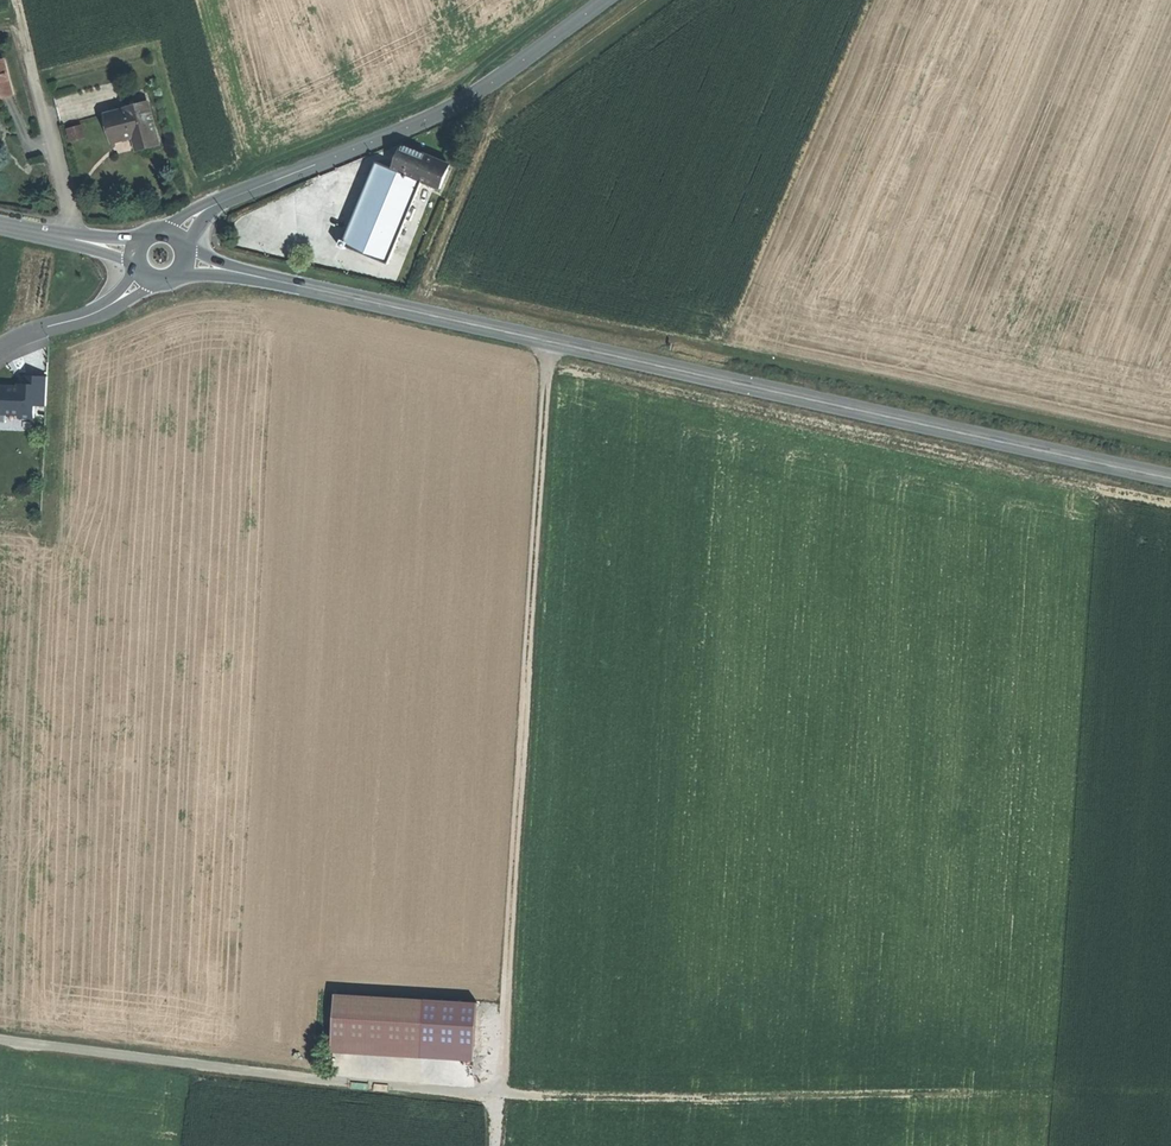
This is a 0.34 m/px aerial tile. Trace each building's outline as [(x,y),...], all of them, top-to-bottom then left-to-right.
[(19,99),(10,65),(0,68),(0,99),(6,97),(7,102),(19,99)] [(137,147),(160,142),(149,100),(106,111),(113,140),(125,137),(134,135),(137,147)] [(85,123),(69,127),(73,140),(89,135),(85,123)] [(442,174),(451,161),(401,142),(394,154),(389,166),(421,179),(439,187),(442,174)] [(388,261),(421,179),(389,166),(375,161),(342,242),(388,261)] [(0,387),(0,392),(0,422),(5,423),(6,413),(18,414),(18,418),(33,418),(34,406),(45,406),(46,377),(26,376),(25,388),(7,387),(0,387)] [(427,1002),(337,996),(334,1042),(424,1049),(427,1002)]
